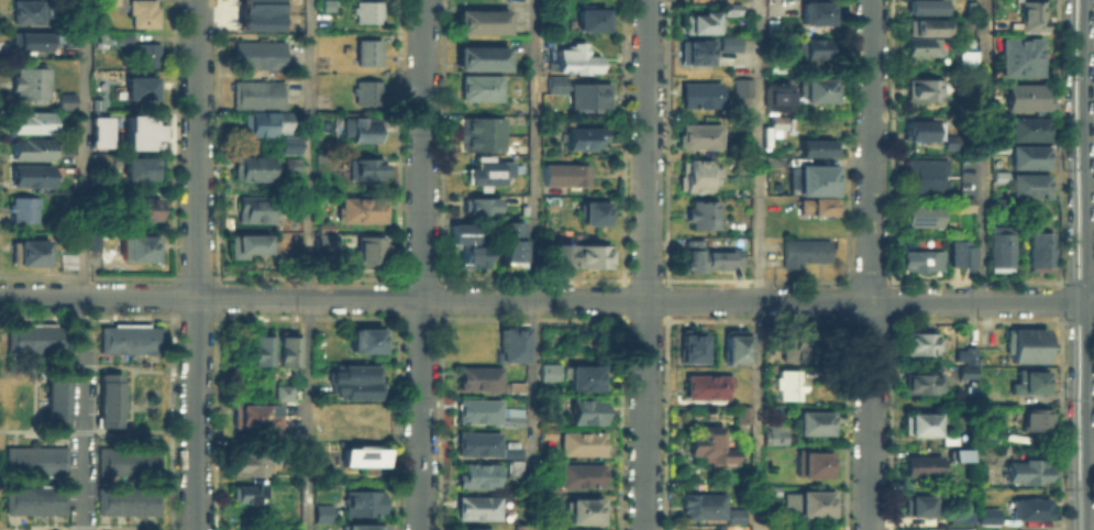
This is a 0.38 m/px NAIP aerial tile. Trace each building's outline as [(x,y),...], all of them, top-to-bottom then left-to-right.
[(11,21),(11,0),(45,0),(45,21),(11,21)] [(128,24),(128,0),(155,0),(155,24),(128,24)] [(378,0),(378,21),(353,21),(353,0),(378,0)] [(720,11),(720,0),(739,0),(739,11),(720,11)] [(832,0),(832,20),(802,20),(802,0),(832,0)] [(909,11),(909,0),(942,0),(942,11),(909,11)] [(1006,16),(1021,16),(1021,1),(1046,1),(1046,29),(1006,29),(1006,16)] [(229,29),(229,3),(277,3),(276,29),(229,29)] [(608,7),(608,27),(576,27),(576,7),(608,7)] [(696,31),(683,31),(683,11),(696,11),(696,8),(715,8),(715,31),(696,31)] [(501,10),(501,31),(456,30),(456,10),(501,10)] [(908,21),(947,21),(947,36),(941,36),(941,54),(908,54),(908,21)] [(44,31),(44,47),(14,47),(14,51),(10,51),(10,31),(44,31)] [(739,33),(739,47),(719,47),(719,33),(739,33)] [(1043,36),(1043,74),(1003,74),(1003,36),(1043,36)] [(830,37),(830,55),(795,55),(795,37),(830,37)] [(714,38),(714,60),(678,60),(678,38),(714,38)] [(233,67),(233,40),(281,40),(281,67),(233,67)] [(353,40),(377,40),(377,63),(353,63),(353,40)] [(583,47),(583,53),(596,53),(596,70),(555,70),(555,47),(566,47),(566,41),(583,41),(583,47)] [(135,65),(135,42),(157,42),(157,65),(135,65)] [(501,46),(501,67),(454,67),(454,46),(501,46)] [(960,63),(960,48),(979,48),(979,63),(960,63)] [(48,67),(48,98),(14,98),(14,67),(48,67)] [(803,68),(803,76),(832,76),(832,99),(794,98),(794,68),(803,68)] [(458,74),(498,75),(498,99),(458,98),(458,74)] [(544,89),(544,74),(561,74),(561,90),(544,89)] [(935,74),(935,79),(942,79),(942,99),(908,99),(908,74),(935,74)] [(155,76),(155,96),(125,96),(125,75),(155,76)] [(734,77),(750,77),(750,92),(734,92),(734,77)] [(681,79),(721,79),(721,104),(681,103),(681,79)] [(280,106),(232,106),(232,80),(281,80),(280,106)] [(378,80),(378,102),(353,102),(353,80),(378,80)] [(566,107),(566,80),(607,80),(607,107),(566,107)] [(787,110),(764,110),(764,84),(787,84),(787,110)] [(1007,107),(1007,84),(1049,84),(1049,109),(1008,109),(1008,115),(994,115),(994,107),(1007,107)] [(544,108),(544,91),(561,91),(561,108),(544,108)] [(74,92),(74,109),(57,109),(57,92),(74,92)] [(101,110),(90,110),(90,98),(101,97),(101,110)] [(958,101),(974,101),(974,114),(958,114),(958,101)] [(241,109),(280,109),(280,110),(287,110),(286,132),(241,132),(241,109)] [(46,110),(46,131),(10,131),(10,110),(46,110)] [(770,112),(784,113),(784,124),(770,124),(770,112)] [(122,148),(122,113),(163,114),(163,150),(122,148)] [(731,114),(745,115),(745,131),(731,131),(731,114)] [(109,115),(109,146),(89,147),(89,115),(109,115)] [(344,141),(345,115),(378,115),(378,141),(344,141)] [(461,125),(461,117),(501,117),(501,150),(457,148),(457,125),(461,125)] [(1048,117),(1048,139),(1013,139),(1013,117),(1048,117)] [(679,121),(719,121),(719,145),(679,145),(679,121)] [(906,122),(931,122),(931,139),(906,139),(906,122)] [(566,128),(598,129),(598,146),(565,145),(566,128)] [(944,136),(959,136),(959,147),(944,147),(944,136)] [(10,137),(47,137),(47,156),(10,156),(10,137)] [(835,139),(835,152),(799,152),(799,139),(835,139)] [(993,150),(993,141),(1009,141),(1009,150),(993,150)] [(1048,145),(1048,168),(1013,167),(1013,145),(1048,145)] [(233,154),(270,154),(270,178),(233,178),(233,154)] [(156,155),(156,177),(124,176),(124,155),(156,155)] [(684,189),(684,155),(707,156),(707,189),(684,189)] [(906,194),(906,156),(947,156),(947,194),(906,194)] [(377,157),(377,177),(347,177),(347,157),(377,157)] [(284,158),(297,158),(297,170),(284,170),(284,158)] [(466,181),(466,167),(474,167),(474,158),(510,158),(510,175),(502,175),(502,185),(483,185),(483,188),(476,188),(476,181),(466,181)] [(795,190),(795,163),(836,164),(836,192),(795,192),(795,190)] [(47,164),(47,184),(11,184),(11,164),(47,164)] [(586,164),(586,184),(542,183),(542,164),(586,164)] [(1010,174),(1049,174),(1049,197),(1010,196),(1010,174)] [(797,212),(797,194),(836,194),(836,212),(797,212)] [(272,195),(272,220),(236,220),(236,195),(272,195)] [(33,196),(33,218),(8,218),(8,196),(33,196)] [(336,196),(380,196),(380,221),(336,221),(336,196)] [(958,210),(958,196),(974,196),(974,210),(958,210)] [(120,198),(154,198),(154,218),(120,218),(120,198)] [(493,198),(493,211),(461,211),(461,198),(493,198)] [(716,198),(716,224),(688,224),(688,198),(716,198)] [(1008,200),(1008,209),(995,209),(995,200),(1008,200)] [(606,201),(606,222),(579,221),(579,201),(606,201)] [(905,225),(905,203),(940,203),(940,225),(905,225)] [(314,232),(314,222),(331,222),(331,232),(314,232)] [(449,222),(474,222),(473,245),(484,245),(484,267),(457,266),(457,243),(449,243),(449,222)] [(517,222),(517,264),(500,264),(501,222),(517,222)] [(1046,224),(1046,233),(1052,233),(1052,272),(1030,272),(1030,224),(1046,224)] [(1012,227),(1012,270),(990,270),(990,225),(1012,227)] [(314,246),(314,232),(331,232),(331,246),(314,246)] [(88,249),(98,250),(98,234),(88,234),(88,249)] [(155,234),(155,257),(119,257),(119,234),(155,234)] [(264,234),(264,251),(243,251),(243,258),(225,258),(225,234),(264,234)] [(353,265),(349,265),(349,250),(353,250),(353,234),(382,234),(382,265),(353,265)] [(948,264),(949,238),(974,238),(974,264),(948,264)] [(9,239),(43,240),(43,262),(9,262),(9,239)] [(701,239),(701,245),(740,246),(740,265),(699,265),(699,269),(681,269),(681,239),(701,239)] [(782,239),(828,239),(828,260),(799,260),(799,264),(782,264),(782,239)] [(549,244),(565,244),(565,267),(549,267),(549,244)] [(605,245),(605,265),(574,265),(574,245),(605,245)] [(53,264),(53,246),(71,246),(71,264),(53,264)] [(904,251),(942,251),(942,270),(904,270),(904,251)] [(3,324),(70,324),(71,352),(3,352),(3,324)] [(97,324),(97,352),(157,352),(157,324),(97,324)] [(346,351),(346,327),(382,327),(382,351),(346,351)] [(519,327),(519,360),(498,360),(499,327),(519,327)] [(1009,362),(1009,328),(1045,328),(1045,362),(1009,362)] [(251,330),(267,330),(267,364),(245,363),(245,330),(251,330)] [(699,330),(699,361),(678,361),(678,330),(699,330)] [(295,331),(295,352),(298,352),(298,365),(275,365),(275,331),(295,331)] [(745,331),(745,361),(723,361),(723,331),(745,331)] [(826,331),(826,350),(784,350),(784,331),(826,331)] [(935,332),(935,353),(907,353),(907,332),(935,332)] [(799,361),(798,336),(781,336),(781,362),(799,361)] [(963,364),(963,345),(975,345),(975,364),(963,364)] [(539,363),(556,363),(556,380),(539,380),(539,363)] [(332,365),(378,365),(378,397),(332,397),(332,365)] [(957,378),(957,365),(974,365),(974,378),(957,378)] [(455,366),(498,366),(498,389),(455,388),(455,366)] [(601,366),(601,390),(565,390),(565,366),(601,366)] [(775,371),(799,371),(799,398),(775,398),(775,371)] [(1016,378),(1016,371),(1047,372),(1047,391),(1012,391),(1012,378),(1016,378)] [(96,372),(118,372),(119,424),(97,426),(96,372)] [(726,398),(682,398),(682,375),(728,375),(728,386),(726,386),(726,398)] [(937,375),(937,393),(905,393),(905,375),(937,375)] [(43,379),(66,379),(66,424),(43,424),(43,379)] [(506,382),(519,382),(519,391),(506,391),(506,382)] [(274,385),(289,385),(289,398),(274,398),(274,385)] [(232,394),(246,394),(246,401),(273,401),(273,423),(256,422),(256,426),(232,426),(232,394)] [(570,422),(570,397),(600,397),(600,422),(570,422)] [(455,398),(499,399),(499,421),(455,421),(455,398)] [(349,428),(327,428),(328,405),(373,405),(373,435),(349,434),(349,428)] [(748,407),(748,422),(734,422),(734,407),(748,407)] [(1021,409),(1046,409),(1046,429),(1021,429),(1021,409)] [(831,411),(831,433),(796,433),(796,411),(831,411)] [(905,437),(905,412),(939,412),(939,437),(905,437)] [(538,435),(538,424),(552,424),(552,435),(538,435)] [(719,441),(719,450),(730,450),(730,464),(706,464),(706,462),(696,462),(696,457),(685,457),(685,441),(696,441),(696,426),(719,426),(719,441)] [(269,428),(287,428),(287,440),(269,440),(269,428)] [(496,431),(496,453),(455,453),(455,431),(496,431)] [(556,453),(557,431),(601,431),(601,453),(556,453)] [(766,431),(783,431),(783,443),(766,442),(766,431)] [(943,444),(943,433),(955,433),(955,444),(943,444)] [(502,456),(502,443),(517,443),(517,456),(502,456)] [(3,444),(65,444),(65,474),(3,475),(3,444)] [(96,444),(158,445),(157,473),(96,472),(96,444)] [(336,466),(336,445),(380,445),(380,466),(336,466)] [(229,474),(229,446),(263,446),(263,474),(229,474)] [(794,475),(795,448),(830,448),(830,475),(794,475)] [(957,456),(957,448),(974,448),(974,456),(957,456)] [(904,471),(904,455),(940,455),(940,471),(904,471)] [(502,474),(502,459),(520,459),(520,474),(502,474)] [(1047,461),(1047,481),(1006,481),(1006,461),(1047,461)] [(461,487),(453,487),(453,472),(461,472),(461,462),(496,463),(496,487),(461,487)] [(559,477),(559,464),(599,464),(599,486),(553,486),(553,490),(539,490),(539,477),(559,477)] [(96,482),(158,483),(157,515),(95,514),(96,482)] [(230,483),(258,483),(258,499),(230,498),(230,483)] [(64,512),(64,484),(3,485),(4,514),(64,512)] [(341,517),(341,487),(380,487),(380,517),(341,517)] [(723,518),(679,518),(679,492),(725,493),(723,518)] [(785,493),(831,493),(831,516),(784,516),(785,493)] [(455,522),(455,494),(499,495),(499,522),(455,522)] [(937,497),(937,514),(904,514),(904,497),(937,497)] [(1012,498),(1050,498),(1050,518),(1012,518),(1012,498)] [(566,499),(599,499),(599,521),(566,521),(566,499)] [(964,512),(951,512),(951,508),(946,508),(946,501),(947,501),(947,500),(964,500),(964,512)] [(311,520),(311,503),(329,503),(329,520),(311,520)] [(727,523),(727,507),(743,507),(743,523),(727,523)] [(976,523),(976,507),(998,507),(998,523),(976,523)]
